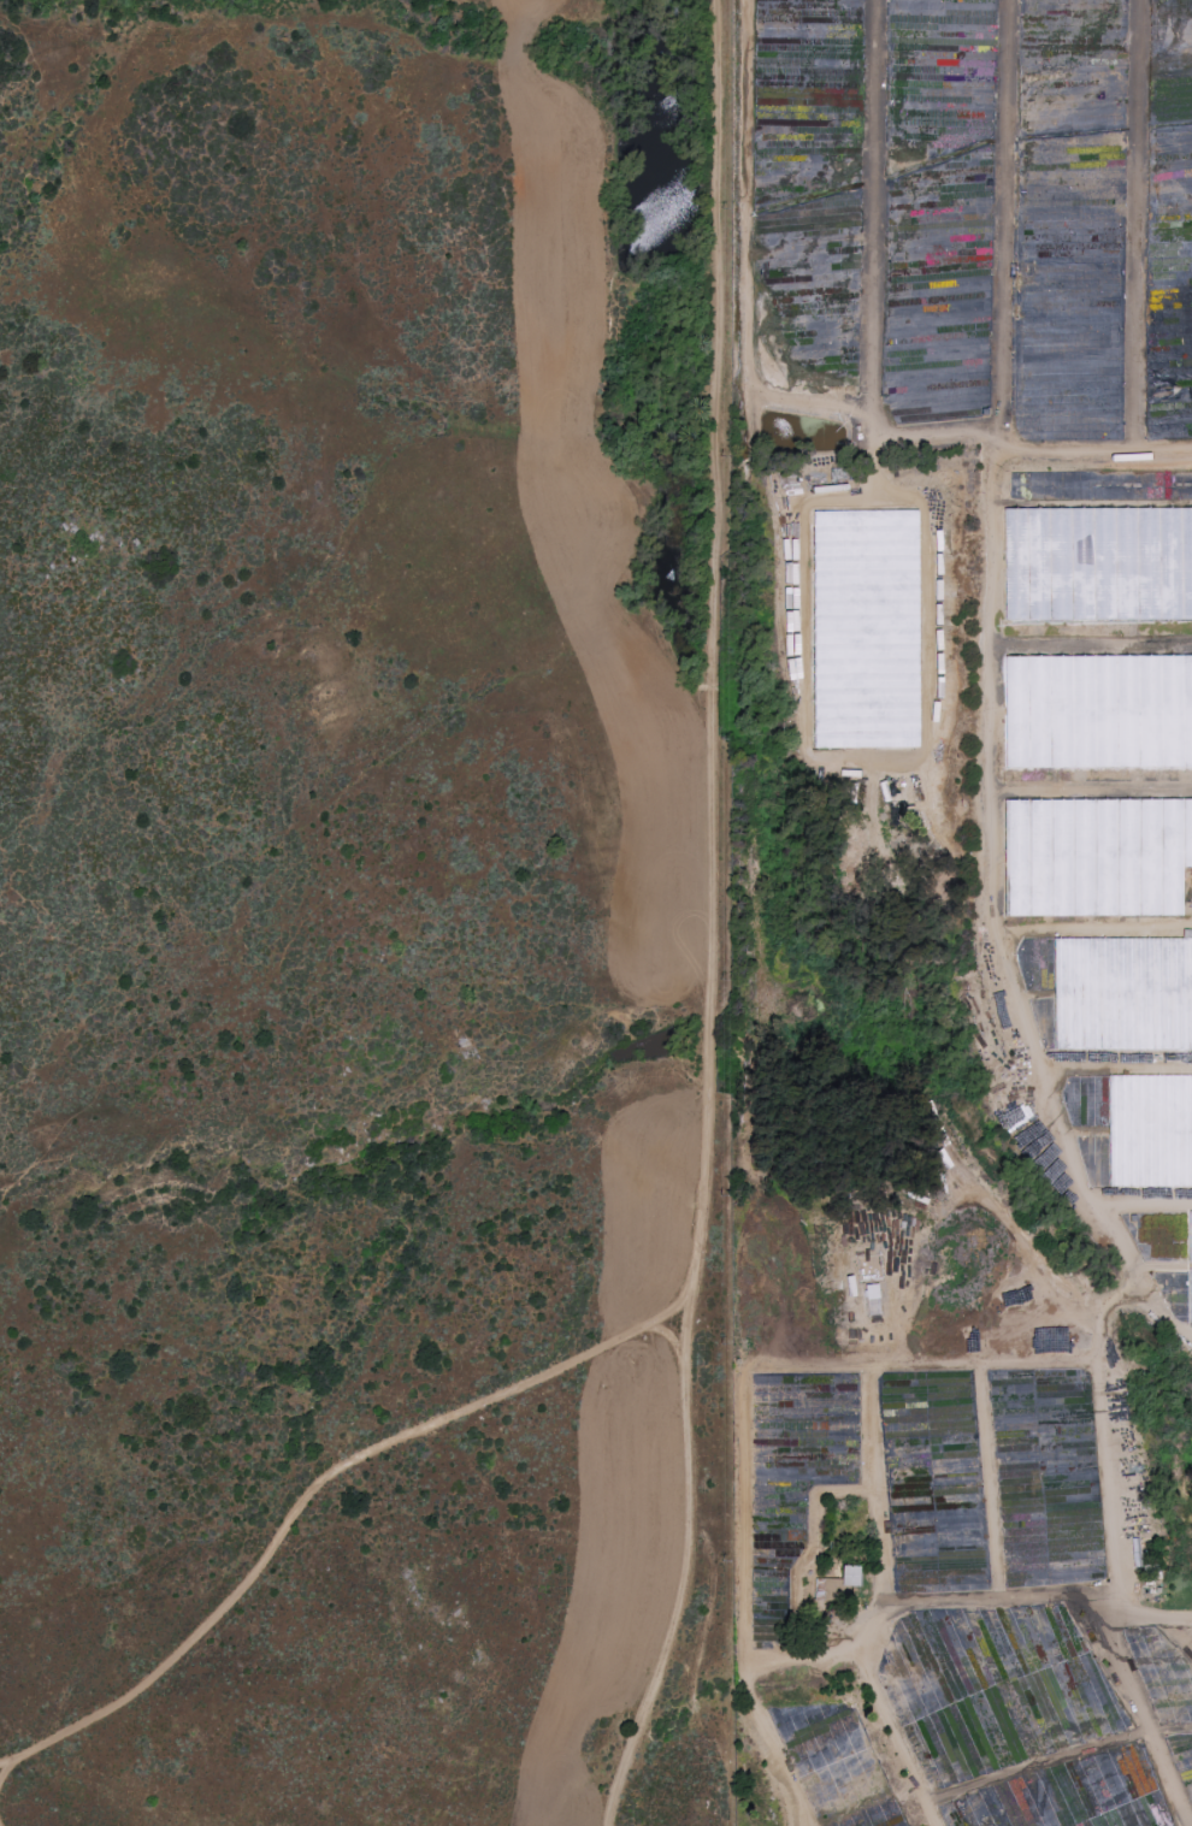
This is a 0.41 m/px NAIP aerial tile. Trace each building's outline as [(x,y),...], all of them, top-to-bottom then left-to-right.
[(1001,621),(1191,620),(1191,508),(1001,509),(1001,621)] [(918,748),(919,511),(813,511),(813,527),(818,527),(818,534),(821,533),(824,543),(821,550),(823,557),(823,563),(827,574),(823,634),(818,635),(819,639),(813,747),(918,748)] [(1002,769),(1191,768),(1191,656),(1001,657),(1002,769)] [(1003,917),(1181,914),(1180,867),(1191,867),(1191,799),(1001,803),(1003,917)] [(1054,1051),(1191,1050),(1191,938),(1053,939),(1054,1051)] [(1108,1076),(1109,1188),(1191,1187),(1191,1076),(1108,1076)] [(859,1566),(841,1565),(840,1585),(858,1586),(859,1566)]
